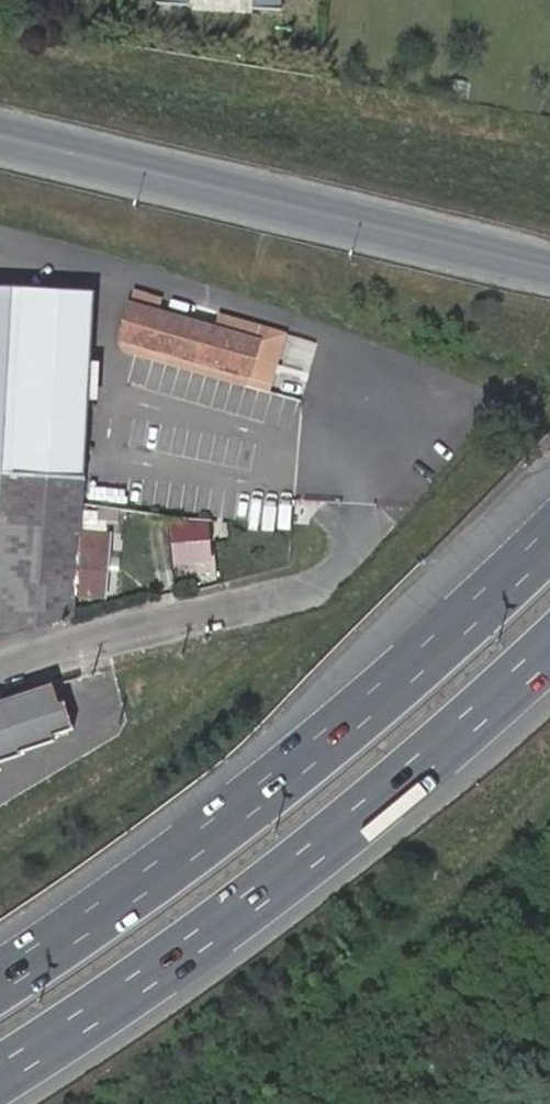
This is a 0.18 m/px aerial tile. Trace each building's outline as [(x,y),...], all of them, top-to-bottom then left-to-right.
[(2,506),(0,538),(0,644),(73,620),(75,591),(81,519),(82,502),(98,296),(28,290),(2,287),(0,287),(0,506),(2,506)] [(187,316),(131,304),(124,336),(185,351),(187,316)] [(187,316),(185,351),(250,365),(258,334),(187,316)] [(211,516),(171,520),(176,563),(216,558),(211,516)] [(81,519),(75,591),(106,590),(109,530),(103,530),(106,521),(81,519)] [(66,685),(0,708),(0,771),(36,760),(35,752),(71,743),(67,736),(88,730),(80,699),(72,703),(66,685)]
